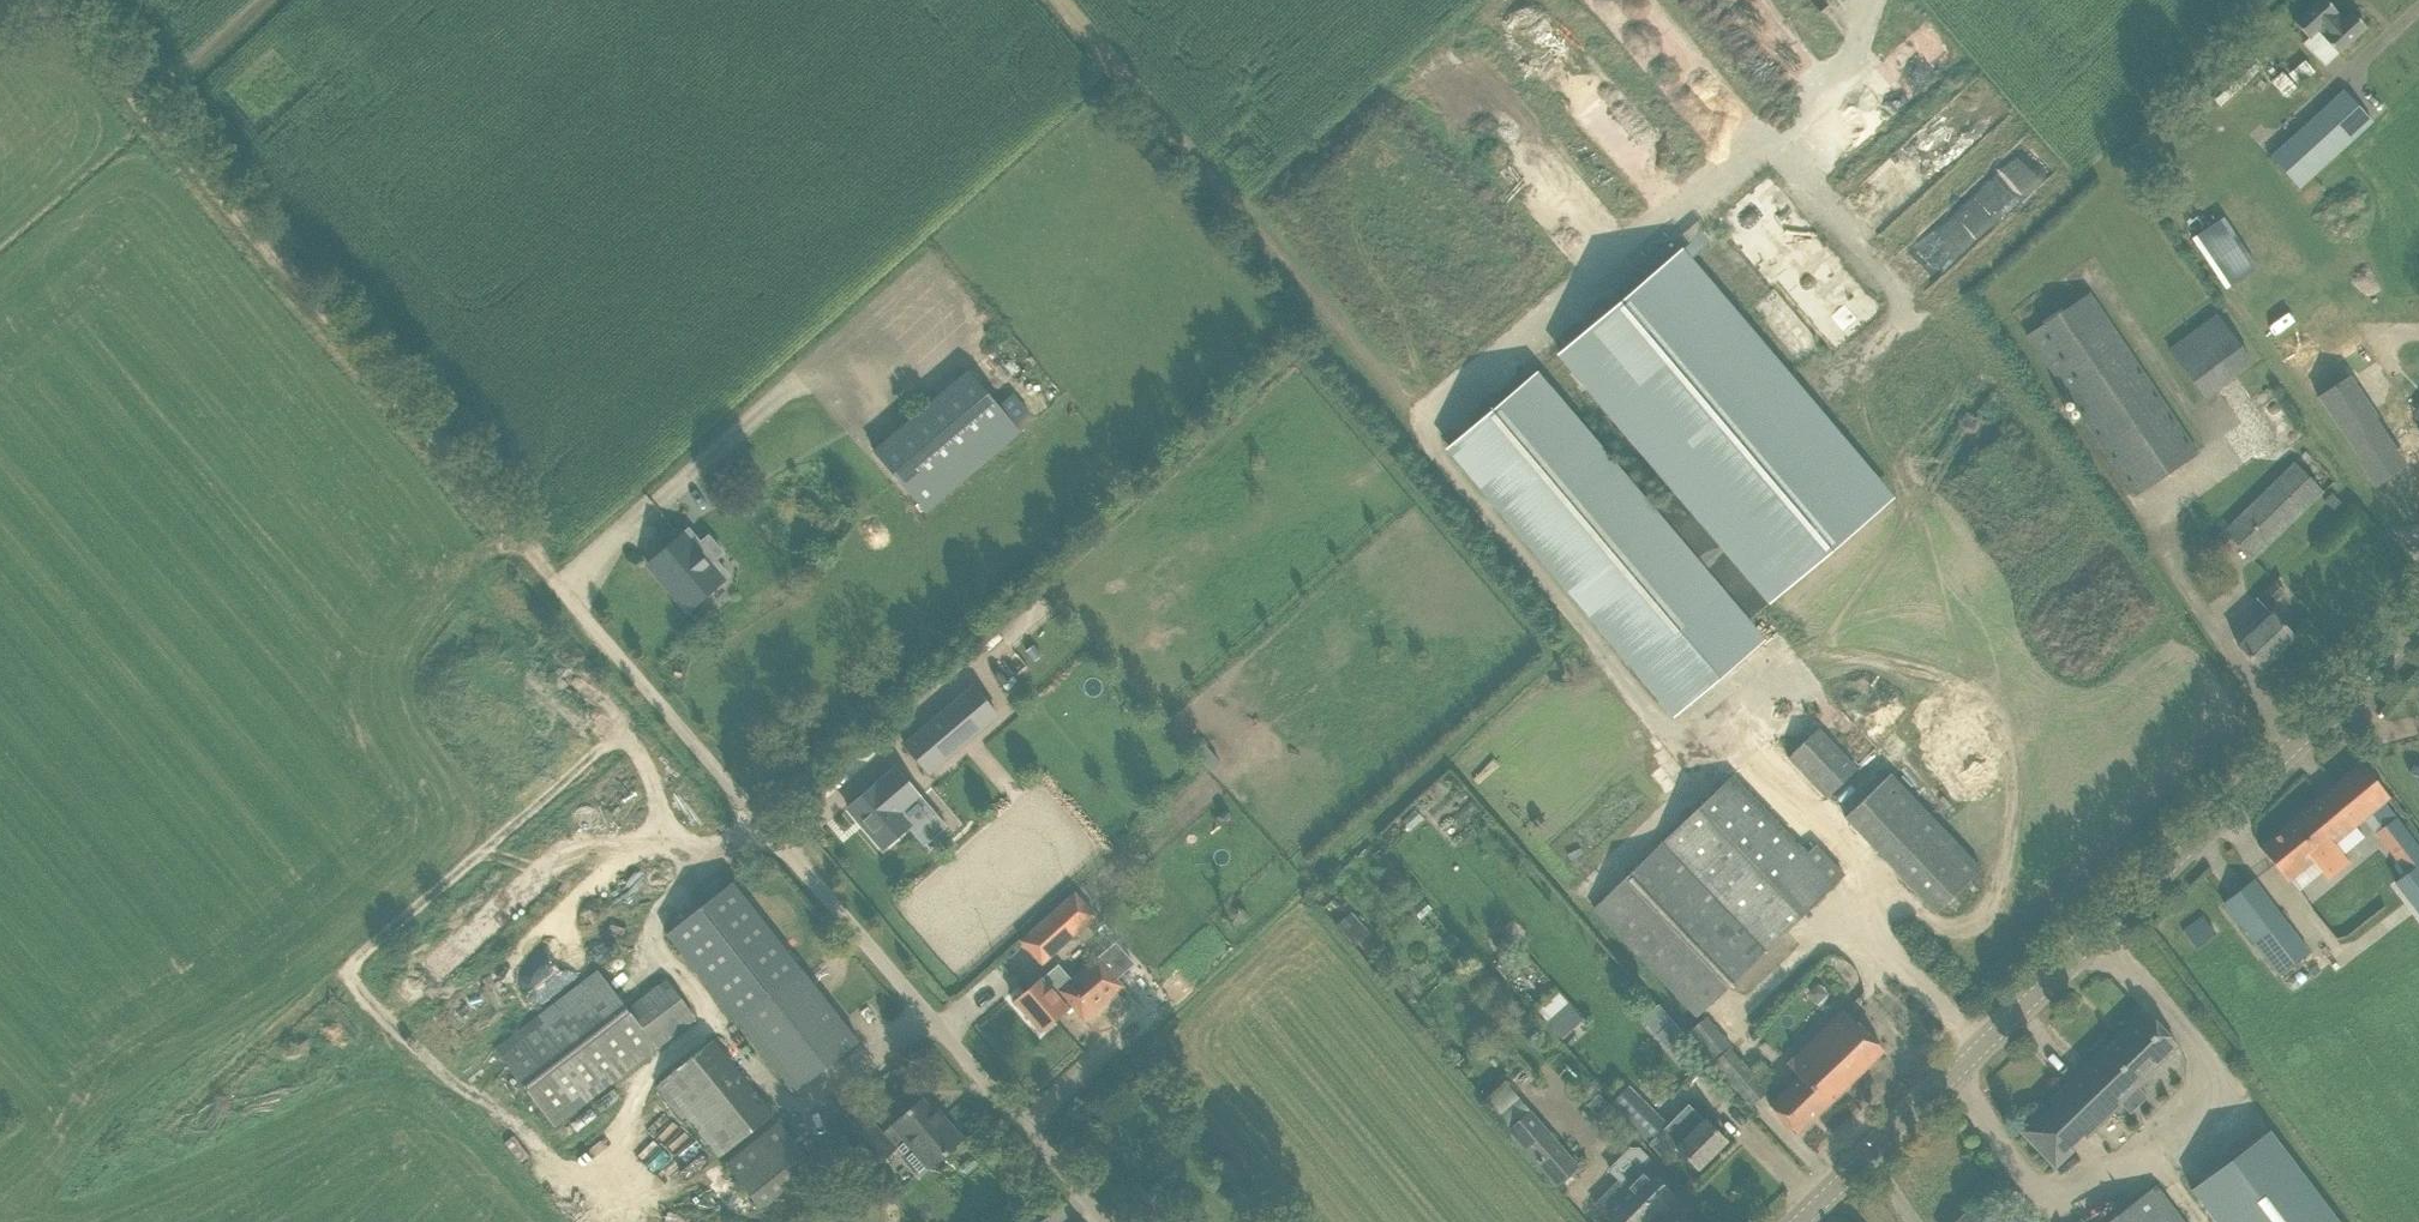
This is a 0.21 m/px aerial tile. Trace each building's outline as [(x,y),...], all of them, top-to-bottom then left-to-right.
[(2366,28),(2351,12),(2342,20),(2336,13),(2336,12),(2325,0),(2318,0),(2294,23),(2308,38),(2317,30),(2324,38),(2323,38),(2337,54),(2366,28)] [(2295,48),(2280,62),(2299,83),(2314,69),(2295,48)] [(2270,157),(2298,188),(2372,121),(2344,90),(2321,110),(2270,157)] [(1714,220),(1828,354),(1882,308),(1768,175),(1714,220)] [(2254,192),(2202,220),(2231,273),(2281,246),(2282,247),(2284,246),(2271,222),(2270,222),(2254,192)] [(1744,624),(1889,500),(1678,251),(1560,352),(1673,485),(1647,508),(1533,375),(1448,447),(1675,714),(1760,642),(1744,624)] [(2025,336),(2134,497),(2199,452),(2089,293),(2025,336)] [(2167,350),(2204,398),(2254,364),(2217,313),(2167,350)] [(874,451),(925,511),(1019,431),(968,371),(874,451)] [(2350,375),(2319,396),(2365,466),(2397,444),(2350,375)] [(2212,540),(2223,551),(2231,541),(2251,562),(2323,493),(2293,462),(2212,540)] [(725,577),(686,532),(648,565),(687,610),(725,577)] [(2255,598),(2266,610),(2267,609),(2268,610),(2284,593),(2273,581),(2255,598)] [(2267,609),(2266,610),(2254,621),(2258,625),(2237,645),(2260,669),(2294,637),(2268,610),(2267,609)] [(1041,655),(1032,645),(1025,651),(1034,661),(1041,655)] [(928,773),(996,715),(972,687),(904,745),(928,773)] [(1703,874),(1544,691),(1473,753),(1632,936),(1703,874)] [(1788,758),(1825,797),(1856,768),(1818,729),(1788,758)] [(2374,833),(2405,874),(2393,883),(2418,917),(2418,847),(2396,817),(2384,802),(2388,798),(2360,763),(2259,848),(2288,882),(2288,881),(2312,861),(2328,879),(2349,862),(2333,843),(2363,819),(2375,833),(2374,833)] [(894,768),(848,808),(882,848),(908,826),(914,832),(934,815),(894,768)] [(1844,817),(1936,913),(1981,870),(1889,774),(1844,817)] [(2223,902),(2264,956),(2294,933),(2252,880),(2223,902)] [(858,1042),(732,882),(669,932),(794,1092),(858,1042)] [(1020,941),(1041,964),(1058,948),(1093,916),(1074,893),(1037,925),(1020,941)] [(1333,925),(1353,947),(1369,932),(1350,911),(1333,925)] [(2182,931),(2195,948),(2215,933),(2202,916),(2182,931)] [(2294,933),(2264,956),(2279,976),(2309,953),(2294,933)] [(1507,943),(1499,934),(1491,942),(1498,950),(1507,943)] [(1097,956),(1069,980),(1083,995),(1071,1006),(1083,1020),(1123,986),(1114,976),(1126,966),(1109,947),(1097,957),(1097,956)] [(494,1049),(554,1128),(696,1020),(666,979),(626,1008),(597,970),(494,1049)] [(1083,995),(1069,980),(1053,993),(1040,977),(1013,1001),(1041,1032),(1071,1006),(1083,995)] [(1567,1004),(1547,1021),(1562,1037),(1582,1019),(1567,1004)] [(1787,1065),(1798,1077),(1769,1105),(1796,1134),(1882,1050),(1843,1010),(1787,1065)] [(2154,1067),(2176,1045),(2145,1013),(2105,1052),(2103,1050),(2049,1102),(2053,1106),(2041,1118),(2037,1113),(2019,1131),(2054,1168),(2073,1150),(2068,1146),(2080,1134),(2085,1138),(2156,1069),(2154,1067)] [(1685,1032),(1712,1062),(1750,1106),(1766,1092),(1730,1049),(1732,1047),(1705,1015),(1685,1032)] [(1671,1021),(1655,1035),(1667,1049),(1684,1035),(1671,1021)] [(653,1085),(694,1136),(698,1133),(717,1157),(774,1114),(714,1038),(653,1085)] [(1597,1116),(1608,1106),(1610,1105),(1597,1090),(1596,1092),(1589,1085),(1578,1096),(1597,1116)] [(1610,1105),(1609,1106),(1663,1160),(1676,1148),(1698,1170),(1726,1141),(1704,1119),(1703,1120),(1688,1104),(1676,1116),(1667,1125),(1628,1087),(1610,1105)] [(860,1108),(836,1128),(872,1169),(893,1151),(917,1179),(928,1169),(944,1155),(963,1139),(947,1121),(944,1124),(921,1098),(903,1114),(881,1133),(860,1108)] [(1505,1131),(1556,1187),(1578,1166),(1529,1111),(1505,1131)] [(723,1164),(760,1209),(772,1201),(779,1210),(803,1191),(796,1183),(813,1167),(778,1121),(723,1164)] [(2267,1130),(2190,1189),(2215,1221),(2337,1221),(2267,1130)] [(1595,1204),(1612,1221),(1613,1221),(1645,1221),(1655,1212),(1659,1216),(1676,1199),(1664,1188),(1647,1171),(1643,1166),(1648,1161),(1637,1150),(1628,1149),(1605,1172),(1616,1183),(1595,1204)] [(2159,1188),(2154,1186),(2106,1221),(2185,1221),(2159,1188)] [(1970,1208),(1955,1221),(1983,1221),(1970,1208)]
